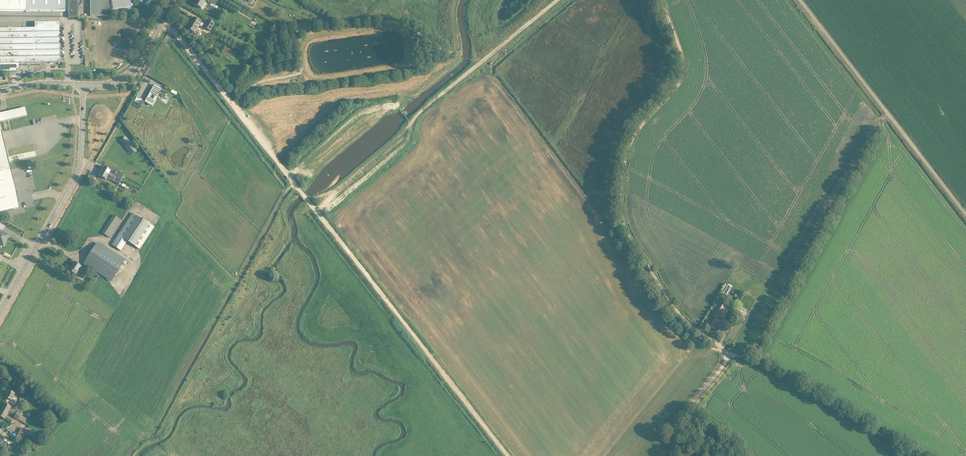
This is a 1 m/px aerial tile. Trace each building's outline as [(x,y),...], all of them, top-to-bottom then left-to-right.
[(65,12),(65,0),(0,0),(0,11),(65,12)] [(69,17),(79,17),(79,0),(69,0),(69,17)] [(111,16),(108,0),(91,0),(91,16),(111,16)] [(113,10),(114,10),(114,15),(124,13),(124,14),(132,13),(130,0),(112,0),(113,10)] [(194,5),(200,8),(205,0),(197,0),(194,5)] [(200,31),(197,29),(200,25),(201,22),(193,18),(187,29),(195,34),(195,33),(198,35),(200,31)] [(205,28),(204,28),(210,31),(214,23),(209,20),(206,25),(205,28)] [(35,28),(36,63),(60,63),(60,22),(35,23),(35,28)] [(35,28),(0,29),(0,71),(19,71),(19,63),(36,63),(35,28)] [(132,30),(85,31),(85,53),(122,53),(122,51),(123,51),(123,46),(126,46),(126,41),(129,41),(129,36),(132,36),(132,30)] [(162,88),(155,84),(145,102),(152,105),(162,88)] [(20,210),(10,167),(4,140),(2,132),(3,132),(0,122),(27,116),(25,108),(0,113),(0,214),(20,210)] [(126,137),(121,141),(130,152),(134,148),(126,137)] [(111,170),(104,167),(102,171),(119,181),(121,182),(122,179),(110,172),(111,170)] [(125,174),(136,180),(139,175),(127,169),(125,174)] [(119,184),(121,182),(119,181),(102,171),(99,176),(106,180),(107,178),(119,184)] [(140,250),(154,227),(133,213),(112,245),(121,251),(127,241),(140,250)] [(121,220),(113,215),(101,234),(104,236),(105,234),(110,238),(121,220)] [(4,246),(9,236),(3,233),(4,232),(3,231),(5,226),(0,223),(0,244),(4,246)] [(89,267),(112,281),(123,264),(125,265),(127,262),(97,243),(84,263),(85,264),(82,268),(81,267),(75,262),(69,271),(76,275),(78,272),(84,275),(89,267)] [(728,285),(723,294),(726,295),(728,296),(732,288),(728,285)] [(718,332),(721,327),(722,325),(723,326),(724,323),(719,320),(726,309),(719,305),(712,316),(716,318),(711,327),(718,332)] [(740,310),(738,308),(735,313),(743,317),(747,310),(742,307),(740,310)] [(6,404),(5,404),(0,413),(0,417),(5,420),(12,423),(13,420),(7,416),(9,413),(15,417),(14,418),(18,420),(19,420),(24,423),(26,419),(21,416),(22,413),(18,411),(17,412),(11,409),(12,408),(10,407),(11,404),(14,406),(17,399),(14,397),(15,394),(9,391),(6,398),(8,399),(6,404)] [(22,428),(16,439),(21,442),(27,431),(22,428)]
